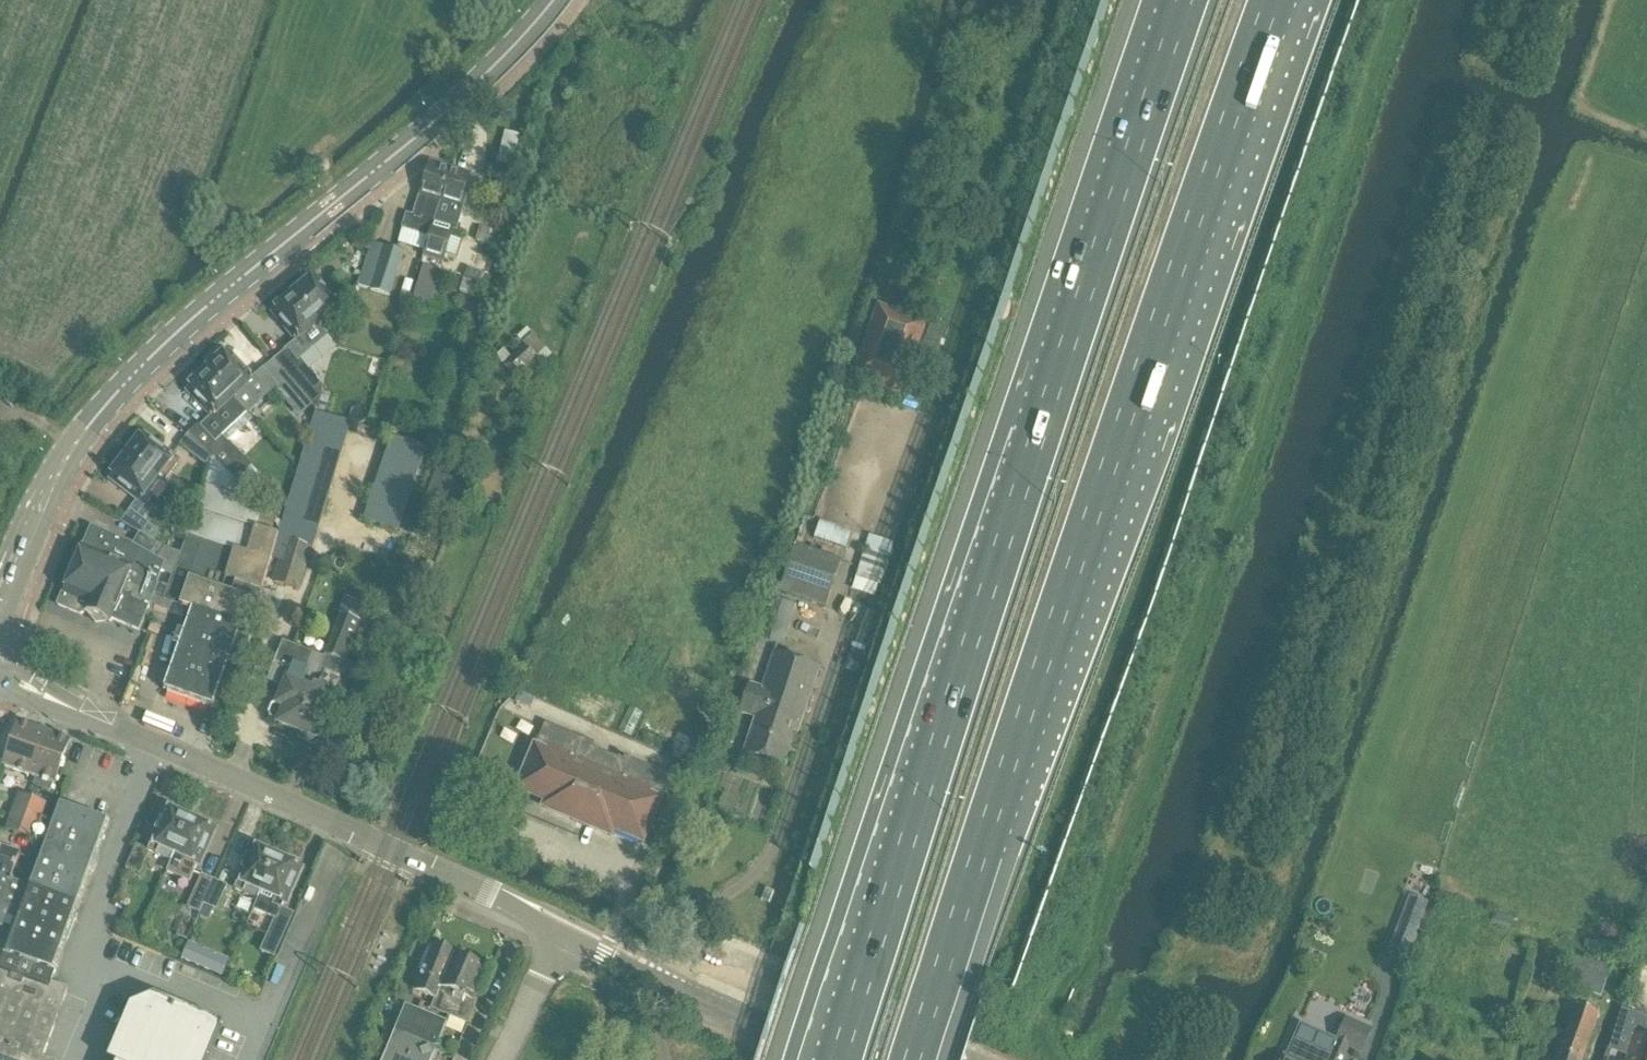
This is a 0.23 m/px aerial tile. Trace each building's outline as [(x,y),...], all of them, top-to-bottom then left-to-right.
[(419,221),(406,217),(402,229),(426,237),(434,213),(436,214),(449,170),(430,164),(417,206),(422,208),(419,221)] [(426,237),(429,238),(424,258),(444,264),(455,230),(456,230),(463,208),(459,206),(459,205),(469,176),(449,170),(436,214),(434,213),(426,237)] [(497,231),(479,227),(475,242),(493,247),(497,231)] [(358,286),(370,290),(384,246),(372,242),(358,286)] [(403,252),(384,246),(370,290),(389,296),(403,252)] [(486,274),(468,268),(464,278),(482,284),(486,274)] [(322,290),(313,279),(294,295),(320,327),(332,318),(335,321),(344,314),(323,289),(322,290)] [(474,298),(479,284),(463,279),(459,293),(474,298)] [(297,341),(286,350),(296,361),(327,335),(320,327),(294,295),(274,311),(284,321),(282,323),(297,341)] [(928,322),(877,304),(853,378),(903,396),(928,322)] [(552,356),(527,330),(517,339),(525,348),(511,360),(503,351),(492,360),(500,370),(503,367),(520,385),(552,356)] [(286,350),(274,360),(313,406),(313,407),(316,411),(324,389),(300,361),(297,363),(296,361),(286,350)] [(225,354),(208,371),(236,402),(236,401),(247,414),(277,386),(263,370),(252,380),(237,363),(235,365),(225,354)] [(277,386),(279,388),(276,391),(299,418),(313,407),(313,406),(274,360),(263,370),(277,386)] [(212,457),(212,458),(243,489),(258,474),(252,467),(253,466),(223,437),(247,414),(236,401),(236,402),(208,371),(189,388),(199,398),(197,400),(213,416),(201,427),(199,425),(189,434),(212,457)] [(263,591),(259,603),(255,621),(270,625),(274,611),(280,613),(287,588),(299,591),(312,551),(314,551),(353,422),(317,411),(279,536),(272,562),(279,564),(273,582),(266,580),(263,591)] [(212,457),(189,434),(180,446),(209,468),(212,457),(212,458),(212,457)] [(426,448),(391,436),(362,521),(398,533),(426,448)] [(153,446),(142,437),(127,457),(159,482),(168,470),(172,473),(179,463),(154,444),(153,446)] [(148,504),(153,497),(158,501),(167,488),(159,482),(127,457),(112,476),(123,485),(122,486),(139,500),(122,523),(140,534),(153,541),(160,531),(150,525),(144,521),(154,509),(148,504)] [(170,657),(175,659),(164,691),(213,708),(224,676),(235,679),(253,630),(251,629),(254,621),(255,621),(259,603),(263,591),(266,580),(272,562),(279,536),(272,534),(277,517),(250,495),(237,483),(212,459),(193,516),(188,535),(186,540),(181,557),(172,577),(163,601),(192,610),(184,634),(179,632),(170,657)] [(457,490),(441,483),(436,495),(434,494),(429,505),(448,512),(457,490)] [(111,623),(111,621),(139,633),(135,641),(144,645),(150,630),(141,626),(155,594),(159,585),(158,585),(162,573),(172,577),(181,557),(164,548),(153,541),(140,534),(133,546),(91,528),(83,546),(81,552),(79,552),(63,590),(64,590),(57,606),(80,616),(86,613),(88,614),(88,615),(95,624),(106,623),(107,622),(111,623)] [(869,536),(855,578),(880,586),(894,544),(869,536)] [(842,561),(796,546),(779,592),(826,608),(842,561)] [(797,607),(769,598),(763,617),(759,616),(754,631),(759,632),(756,640),(784,648),(797,607)] [(367,612),(351,605),(347,614),(364,621),(367,612)] [(313,689),(296,732),(316,740),(335,695),(344,698),(356,667),(346,663),(349,656),(353,645),(365,650),(373,628),(363,623),(364,621),(347,614),(347,616),(342,614),(333,635),(325,656),(326,657),(315,684),(313,689)] [(381,622),(378,633),(388,636),(391,625),(381,622)] [(390,636),(408,642),(413,629),(395,622),(390,636)] [(271,719),(278,723),(277,725),(296,732),(313,689),(304,685),(310,671),(309,671),(316,655),(283,642),(267,682),(284,688),(277,706),(272,707),(269,714),(271,719)] [(741,713),(757,718),(746,752),(783,764),(796,725),(801,727),(820,668),(773,652),(762,688),(750,684),(748,692),(741,713)] [(543,808),(611,837),(614,831),(643,843),(662,798),(661,797),(668,776),(619,755),(618,759),(593,748),(595,744),(583,739),(583,740),(545,724),(537,745),(535,744),(516,789),(546,802),(543,808)] [(17,725),(1,769),(35,781),(36,781),(43,764),(39,762),(49,735),(17,725)] [(36,781),(35,781),(32,789),(47,794),(50,785),(51,786),(68,741),(49,735),(39,762),(43,764),(36,781)] [(18,797),(6,830),(44,844),(52,823),(43,819),(48,805),(19,794),(18,797)] [(52,823),(44,844),(27,888),(78,907),(108,826),(58,807),(52,823)] [(144,853),(136,850),(127,871),(138,876),(147,855),(168,864),(186,821),(162,810),(144,853)] [(192,874),(210,831),(186,821),(168,864),(192,874)] [(10,882),(19,856),(0,849),(0,878),(10,882)] [(251,849),(232,891),(256,902),(274,859),(251,849)] [(279,912),(298,869),(274,859),(256,902),(279,912)] [(201,875),(196,886),(188,909),(199,913),(202,905),(213,881),(201,875)] [(2,930),(10,909),(15,911),(24,886),(10,882),(0,878),(0,929),(2,930)] [(213,881),(202,905),(217,911),(227,887),(213,881)] [(27,888),(0,962),(0,1000),(23,1008),(31,985),(48,991),(50,985),(78,907),(27,888)] [(1408,958),(1429,903),(1421,900),(1409,895),(1388,950),(1402,955),(1408,958)] [(261,953),(272,958),(290,917),(279,912),(261,953)] [(1514,919),(1494,913),(1490,925),(1511,931),(1514,919)] [(189,944),(181,961),(223,979),(230,962),(189,944)] [(419,994),(435,1001),(436,1001),(455,955),(456,956),(457,953),(435,944),(413,996),(417,998),(419,994)] [(436,1001),(435,1001),(431,1010),(467,1026),(477,1003),(472,1001),(486,968),(469,961),(468,957),(462,954),(457,956),(456,956),(455,955),(436,1001)] [(1591,963),(1569,956),(1559,984),(1601,998),(1613,964),(1593,958),(1591,963)] [(0,1000),(0,1059),(41,1059),(66,991),(50,985),(48,991),(31,985),(23,1008),(0,1000)] [(107,1059),(208,1059),(223,1025),(154,996),(129,1006),(107,1059)] [(1558,1030),(1565,1033),(1562,1042),(1587,1051),(1599,1016),(1597,1015),(1599,1010),(1588,1005),(1585,1011),(1574,1006),(1569,1020),(1562,1018),(1558,1030)] [(415,1012),(404,1007),(394,1032),(405,1036),(415,1012)] [(447,1025),(415,1012),(405,1036),(437,1049),(447,1025)] [(1349,1047),(1361,1053),(1371,1029),(1346,1018),(1335,1043),(1327,1059),(1343,1059),(1349,1047)] [(394,1032),(382,1059),(432,1059),(437,1049),(405,1036),(394,1032)] [(1635,1035),(1627,1059),(1646,1059),(1646,1039),(1635,1035)] [(1285,1055),(1283,1059),(1318,1059),(1321,1053),(1293,1041),(1287,1055),(1285,1055)] [(1587,1051),(1562,1042),(1555,1059),(1584,1059),(1587,1051)]
